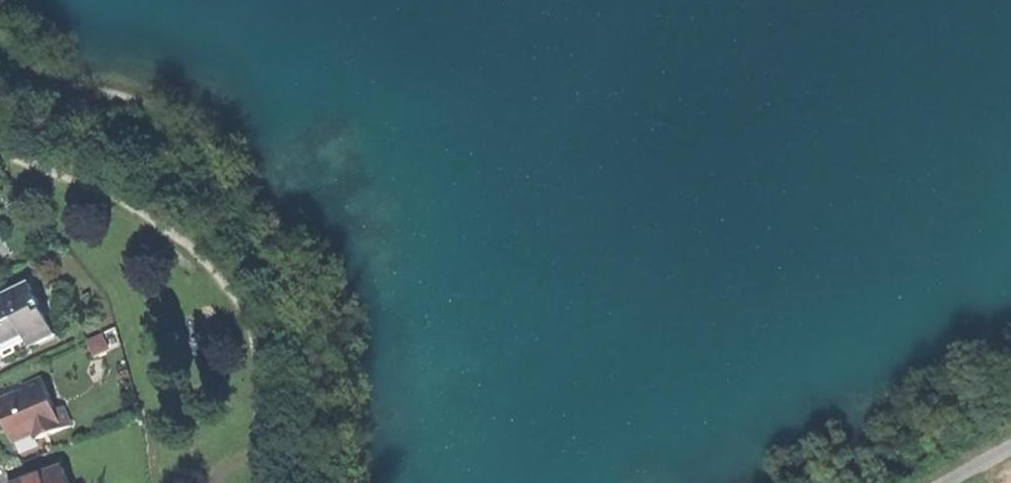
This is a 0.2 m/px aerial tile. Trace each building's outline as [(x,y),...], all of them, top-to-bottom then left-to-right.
[(0,287),(0,335),(8,336),(22,328),(27,338),(52,325),(40,303),(34,306),(29,297),(35,294),(25,274),(0,287)] [(10,436),(33,426),(36,432),(68,419),(59,400),(52,403),(39,373),(19,381),(23,390),(14,393),(12,389),(0,394),(0,413),(2,417),(10,436)] [(2,481),(3,482),(66,482),(58,460),(2,481)]
